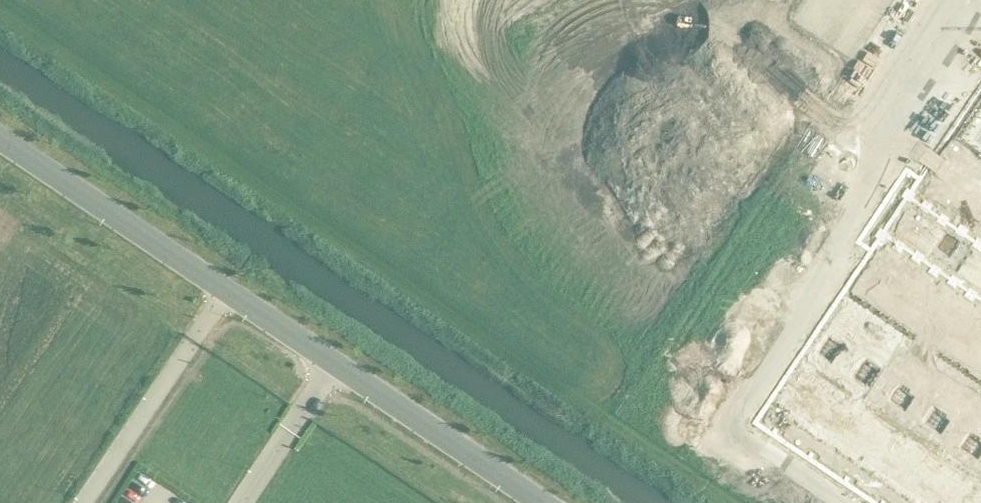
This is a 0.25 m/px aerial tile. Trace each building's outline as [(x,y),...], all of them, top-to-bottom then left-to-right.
[(752,423),(871,502),(980,502),(980,82),(917,177),(905,168),(855,242),(868,251),(752,423)]
